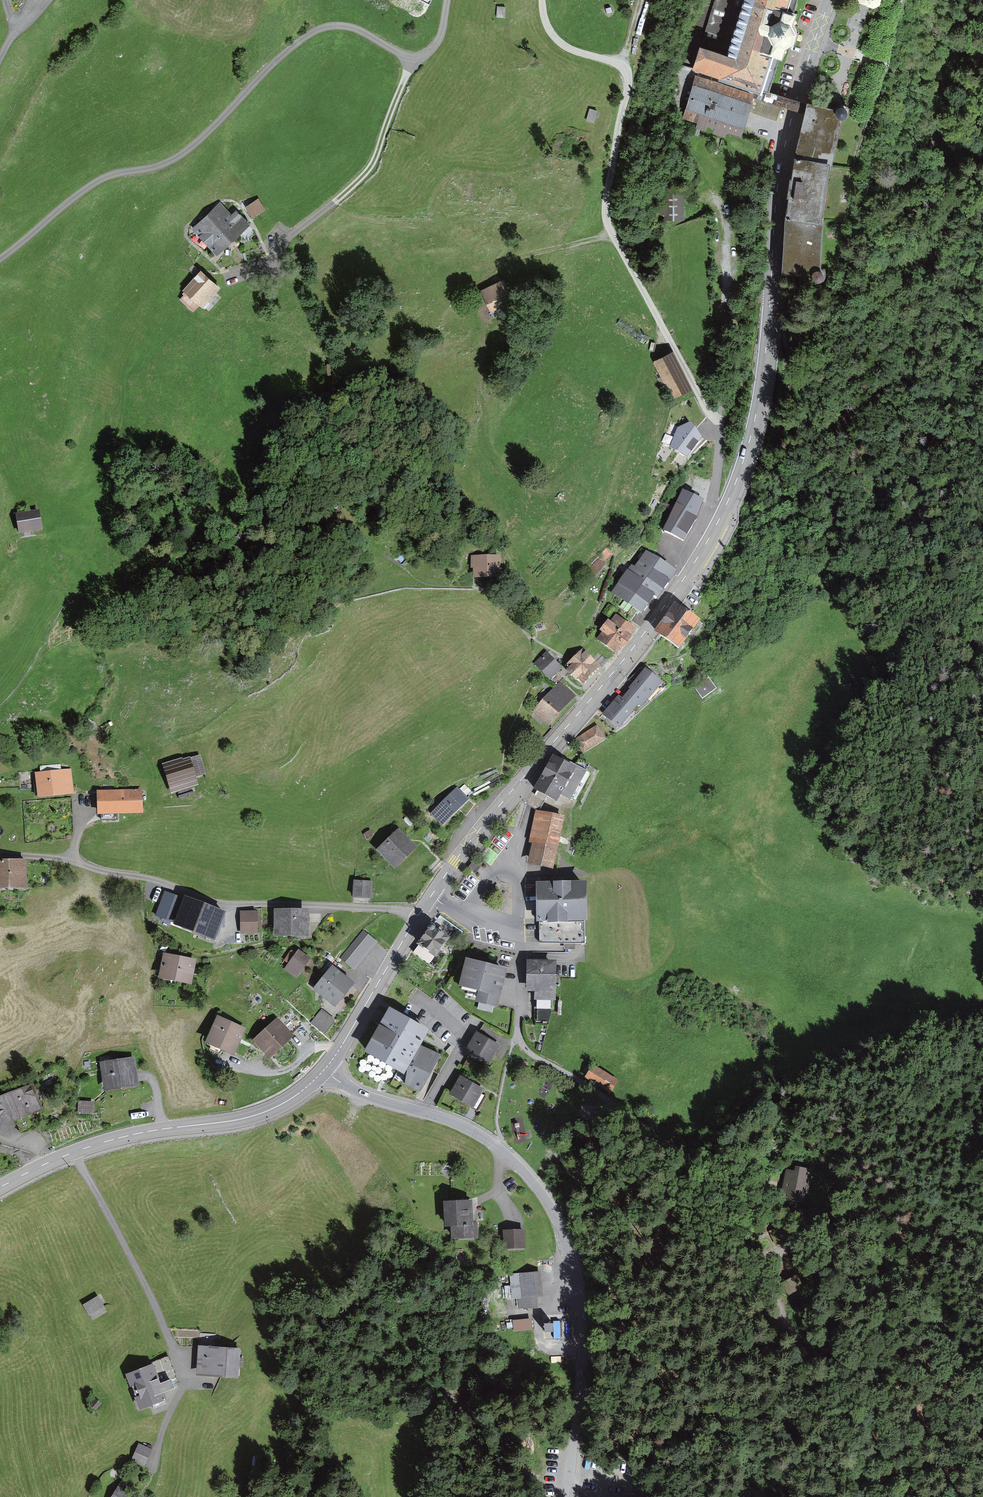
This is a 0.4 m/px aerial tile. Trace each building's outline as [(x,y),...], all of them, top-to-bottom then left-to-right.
[(693,68),(755,86),(761,88),(761,87),(772,48),(781,51),(784,41),(792,37),(796,26),(791,18),(794,7),(785,4),(786,0),(742,0),(727,52),(700,44),(693,68)] [(753,90),(695,74),(684,114),(742,131),(752,96),(753,90)] [(808,100),(761,87),(761,88),(755,86),(753,90),(752,96),(805,110),(808,100)] [(784,271),(814,273),(814,274),(816,277),(819,279),(823,278),(826,275),(826,271),(823,267),(821,267),(823,220),(832,161),(842,114),(846,113),(849,110),(849,106),(846,102),(842,102),(839,103),(837,106),(808,100),(805,110),(794,156),(786,214),(784,271)] [(666,192),(667,217),(683,216),(682,191),(666,192)] [(258,198),(245,206),(253,217),(266,209),(258,198)] [(231,214),(220,202),(207,213),(232,240),(250,224),(236,209),(231,214)] [(232,240),(207,213),(192,227),(217,254),(232,240)] [(220,287),(201,269),(182,289),(185,292),(179,298),(193,311),(199,305),(202,307),(220,287)] [(516,306),(503,279),(480,289),(493,317),(516,306)] [(692,392),(671,354),(653,363),(674,401),(692,392)] [(679,430),(671,446),(687,457),(700,439),(690,425),(679,430)] [(701,503),(682,495),(664,533),(683,542),(696,520),(701,503)] [(39,510),(14,513),(16,535),(42,532),(39,510)] [(656,597),(675,572),(646,551),(635,567),(632,565),(613,591),(643,612),(654,596),(656,597)] [(500,556),(474,556),(474,577),(500,577),(500,556)] [(700,621),(678,606),(659,633),(680,648),(700,621)] [(616,654),(634,630),(616,615),(610,622),(608,620),(600,630),(602,632),(597,639),(616,654)] [(601,667),(583,649),(566,666),(568,668),(566,670),(576,680),(578,678),(583,684),(601,667)] [(548,650),(534,664),(550,680),(562,668),(556,661),(557,659),(548,650)] [(647,670),(626,694),(638,705),(641,707),(662,682),(647,670)] [(716,689),(708,678),(694,688),(702,699),(716,689)] [(534,714),(549,728),(575,699),(559,686),(534,714)] [(638,705),(626,694),(622,699),(619,696),(603,714),(619,728),(638,705)] [(597,726),(574,740),(583,753),(605,739),(597,726)] [(189,757),(162,765),(170,794),(198,787),(196,781),(208,778),(201,756),(191,759),(189,757)] [(569,799),(586,771),(563,758),(562,760),(555,756),(536,788),(538,789),(535,795),(544,801),(547,796),(557,802),(561,795),(569,799)] [(39,796),(71,793),(69,772),(37,775),(39,796)] [(460,812),(470,801),(456,788),(431,814),(442,824),(457,809),(460,812)] [(100,794),(100,813),(140,812),(140,793),(100,794)] [(552,869),(564,817),(536,811),(529,843),(532,843),(528,863),(552,869)] [(363,835),(366,839),(373,835),(370,830),(363,835)] [(395,865),(412,848),(398,833),(381,850),(395,865)] [(24,887),(23,863),(0,863),(0,887),(24,887)] [(371,898),(371,882),(354,881),(354,897),(371,898)] [(539,925),(539,943),(584,943),(584,884),(539,884),(539,925)] [(177,924),(213,937),(221,913),(185,901),(177,924)] [(277,935),(305,936),(306,914),(277,913),(277,935)] [(255,914),(242,914),(243,932),(255,932),(255,914)] [(428,930),(414,952),(431,963),(434,958),(439,961),(444,954),(440,951),(446,941),(428,930)] [(376,941),(365,935),(351,957),(362,964),(376,941)] [(311,959),(298,950),(284,969),(296,978),(311,959)] [(162,978),(189,982),(193,962),(166,957),(162,978)] [(508,971),(466,960),(459,988),(478,994),(476,1003),(498,1009),(508,971)] [(556,962),(527,961),(526,991),(536,991),(535,1008),(552,1008),(552,1000),(555,1000),(556,962)] [(314,989),(336,1006),(354,983),(332,966),(314,989)] [(429,1030),(389,1009),(367,1053),(407,1074),(402,1083),(420,1093),(439,1056),(420,1046),(429,1030)] [(330,1022),(318,1012),(308,1023),(320,1033),(330,1022)] [(208,1044),(232,1053),(242,1030),(218,1020),(208,1044)] [(291,1038),(277,1022),(256,1041),(270,1056),(291,1038)] [(498,1046),(479,1036),(469,1053),(482,1060),(485,1055),(491,1059),(498,1046)] [(469,1056),(465,1063),(477,1069),(481,1062),(469,1056)] [(107,1088),(135,1085),(132,1061),(104,1065),(107,1088)] [(616,1081),(593,1066),(586,1078),(609,1093),(616,1081)] [(482,1091),(461,1079),(452,1095),(473,1107),(482,1091)] [(37,1110),(29,1088),(0,1099),(0,1124),(37,1110)] [(811,1170),(786,1168),(783,1202),(808,1204),(811,1170)] [(449,1238),(476,1237),(474,1202),(447,1204),(449,1238)] [(504,1249),(525,1248),(524,1229),(504,1230),(504,1249)] [(542,1296),(540,1272),(510,1274),(512,1298),(518,1298),(519,1309),(538,1308),(537,1296),(542,1296)] [(98,1297),(83,1306),(89,1316),(91,1315),(93,1320),(107,1312),(98,1297)] [(531,1319),(513,1320),(514,1331),(532,1329),(531,1319)] [(200,1346),(198,1346),(196,1376),(238,1379),(239,1367),(243,1368),(244,1358),(240,1358),(240,1349),(212,1348),(212,1346),(214,1345),(214,1334),(200,1333),(199,1344),(200,1345),(200,1346)] [(135,1399),(139,1411),(167,1401),(164,1394),(175,1390),(171,1381),(162,1385),(154,1364),(125,1375),(130,1389),(135,1387),(139,1397),(135,1399)] [(151,1448),(139,1443),(130,1462),(143,1468),(151,1448)] [(121,1478),(110,1496),(137,1496),(141,1490),(121,1478)]
